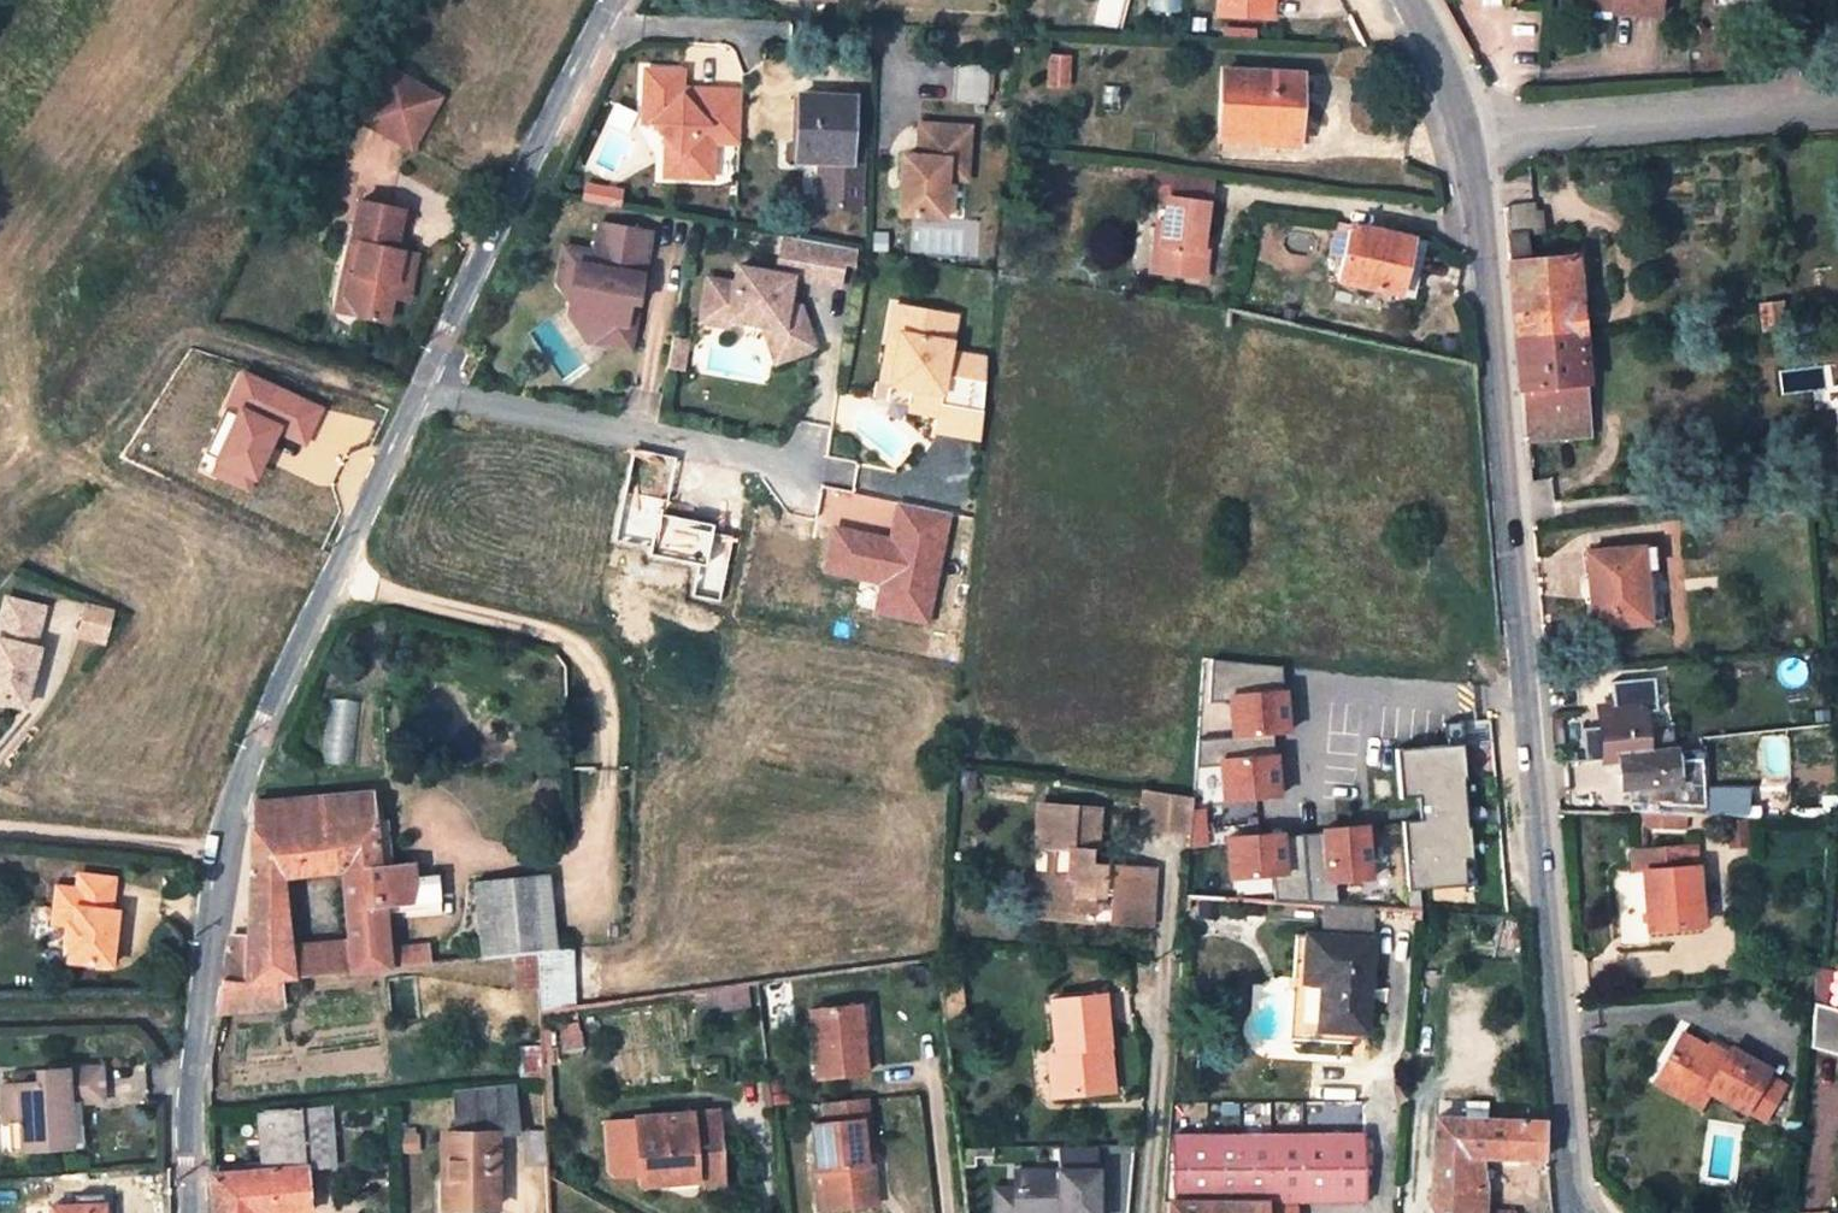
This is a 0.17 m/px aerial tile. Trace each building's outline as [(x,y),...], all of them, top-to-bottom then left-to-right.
[(1152,0),(1127,0),(1121,22),(1145,27),(1152,0)] [(1181,15),(1200,14),(1200,0),(1181,0),(1181,15)] [(1220,13),(1272,15),(1273,0),(1221,0),(1220,13)] [(1610,11),(1611,1),(1593,0),(1571,0),(1571,8),(1610,11)] [(1611,1),(1610,11),(1610,13),(1656,17),(1657,0),(1593,0),(1611,1)] [(987,66),(954,64),(951,102),(985,103),(987,66)] [(444,94),(392,68),(364,117),(415,144),(444,94)] [(681,72),(643,70),(641,124),(651,124),(665,139),(679,153),(678,177),(711,179),(713,142),(739,143),(740,91),(691,89),(691,97),(680,96),(681,72)] [(1299,76),(1224,72),(1221,140),(1294,145),(1296,121),(1304,121),(1307,87),(1298,86),(1299,76)] [(1120,88),(1102,86),(1100,109),(1118,110),(1120,88)] [(850,98),(798,95),(796,146),(785,145),(784,162),(848,165),(850,98)] [(916,157),(902,156),(898,215),(942,218),(945,180),(951,180),(952,161),(966,162),(968,128),(918,124),(916,157)] [(665,139),(664,177),(678,177),(679,153),(665,139)] [(366,175),(391,183),(395,167),(371,160),(366,175)] [(952,161),(951,180),(965,181),(966,162),(952,161)] [(1154,245),(1152,273),(1200,279),(1203,240),(1199,239),(1203,203),(1209,203),(1211,178),(1157,172),(1155,199),(1166,201),(1164,224),(1161,245),(1154,245)] [(409,202),(365,193),(356,233),(353,246),(363,248),(359,264),(355,263),(349,288),(361,307),(391,313),(397,288),(412,291),(422,246),(416,245),(400,242),(401,235),(409,202)] [(1568,309),(1563,261),(1525,265),(1523,238),(1540,236),(1538,212),(1522,214),(1523,218),(1502,220),(1513,339),(1572,333),(1577,333),(1575,308),(1568,309)] [(1333,223),(1322,277),(1365,288),(1363,295),(1406,304),(1421,241),(1333,222),(1333,223)] [(650,232),(599,223),(594,252),(563,247),(557,285),(571,287),(567,314),(587,344),(589,342),(612,324),(632,328),(637,303),(629,302),(634,275),(642,277),(650,232)] [(1156,223),(1154,245),(1161,245),(1164,224),(1156,223)] [(356,233),(348,231),(335,286),(337,294),(340,301),(344,307),(349,313),(358,318),(361,307),(349,288),(355,263),(359,264),(363,248),(353,246),(356,233)] [(418,238),(401,235),(400,242),(416,245),(418,238)] [(842,265),(845,247),(784,236),(776,276),(736,269),(733,285),(707,280),(699,321),(727,325),(728,318),(761,324),(782,328),(787,340),(809,332),(799,304),(787,303),(792,276),(838,286),(842,265)] [(842,265),(854,267),(857,249),(845,247),(842,265)] [(1774,302),(1755,304),(1756,316),(1775,314),(1774,302)] [(930,431),(978,440),(985,358),(947,352),(953,316),(890,305),(885,332),(896,333),(887,383),(886,385),(908,389),(905,405),(904,410),(933,416),(930,431)] [(1758,333),(1776,331),(1775,314),(1756,316),(1758,333)] [(589,342),(628,348),(632,328),(612,324),(589,342)] [(815,347),(809,332),(787,340),(782,328),(761,324),(774,361),(815,347)] [(885,332),(877,381),(887,383),(896,333),(885,332)] [(1518,388),(1577,382),(1572,333),(1513,339),(1518,388)] [(1582,439),(1577,382),(1518,388),(1523,444),(1582,439)] [(886,385),(883,401),(905,405),(908,389),(886,385)] [(1649,548),(1637,549),(1645,625),(1656,623),(1649,548)] [(1637,549),(1583,555),(1591,629),(1645,625),(1637,549)] [(10,601),(0,637),(0,702),(26,709),(42,652),(37,651),(48,611),(10,601)] [(88,601),(78,636),(106,644),(116,608),(88,601)] [(1235,733),(1292,733),(1293,661),(1214,660),(1213,698),(1235,698),(1235,733)] [(355,752),(356,700),(332,699),(331,752),(355,752)] [(1659,701),(1596,707),(1601,761),(1615,760),(1618,790),(1676,785),(1672,749),(1668,749),(1666,732),(1641,734),(1639,714),(1660,712),(1659,701)] [(1374,707),(1327,702),(1322,747),(1292,744),(1289,798),(1260,797),(1258,821),(1288,822),(1287,844),(1264,843),(1263,853),(1287,854),(1286,880),(1329,882),(1335,805),(1421,811),(1429,742),(1371,735),(1374,707)] [(1285,748),(1223,752),(1226,798),(1288,794),(1285,748)] [(1146,790),(1143,828),(1191,832),(1193,797),(1146,790)] [(347,942),(351,941),(353,971),(386,968),(381,907),(405,905),(405,912),(437,909),(435,877),(411,879),(409,864),(389,865),(385,821),(373,822),(371,793),(252,803),(251,811),(247,891),(279,887),(278,878),(277,868),(340,861),(340,870),(347,942)] [(1741,793),(1681,793),(1681,815),(1741,817),(1741,793)] [(1097,811),(1037,807),(1034,851),(1052,852),(1050,875),(1045,875),(1041,918),(1087,922),(1089,895),(1111,896),(1110,924),(1149,926),(1152,871),(1088,867),(1089,853),(1094,853),(1097,811)] [(1641,871),(1646,931),(1698,927),(1693,867),(1691,846),(1632,850),(1634,871),(1641,871)] [(1220,869),(1221,853),(1189,851),(1186,898),(1222,900),(1224,870),(1220,869)] [(277,868),(278,878),(340,870),(340,861),(277,868)] [(546,874),(470,883),(479,957),(514,953),(537,950),(557,948),(546,874)] [(1030,917),(1041,918),(1045,875),(1032,874),(1030,917)] [(63,886),(59,905),(72,907),(70,924),(67,943),(73,944),(70,960),(112,967),(121,914),(115,913),(120,880),(85,875),(82,889),(63,886)] [(279,887),(247,891),(245,937),(243,983),(276,982),(290,978),(286,947),(279,887)] [(1420,897),(1400,896),(1398,910),(1418,911),(1420,897)] [(70,924),(72,907),(59,905),(57,922),(70,924)] [(1365,1034),(1369,940),(1367,940),(1370,908),(1321,905),(1320,938),(1305,937),(1294,936),(1287,1040),(1364,1045),(1365,1034)] [(243,983),(245,937),(229,937),(219,1005),(217,1013),(277,1007),(276,982),(243,983)] [(405,967),(434,960),(430,940),(401,946),(405,967)] [(347,942),(286,947),(290,978),(353,971),(351,941),(347,942)] [(571,1005),(570,946),(557,948),(537,950),(538,987),(539,1010),(571,1005)] [(514,953),(515,988),(538,987),(537,950),(514,953)] [(693,990),(696,1008),(719,1005),(717,987),(693,990)] [(943,1012),(960,1010),(959,992),(941,995),(943,1012)] [(1102,998),(1052,1002),(1057,1052),(1061,1097),(1110,1094),(1102,998)] [(1813,1004),(1809,1048),(1836,1056),(1837,1050),(1837,1051),(1837,1010),(1813,1004)] [(867,1007),(808,1013),(814,1078),(864,1074),(860,1047),(871,1046),(867,1007)] [(962,1027),(960,1010),(943,1012),(945,1029),(962,1027)] [(1722,1059),(1679,1034),(1655,1075),(1702,1100),(1706,1092),(1742,1111),(1743,1110),(1761,1119),(1778,1086),(1761,1077),(1764,1071),(1727,1050),(1722,1059)] [(540,1050),(526,1050),(524,1064),(541,1064),(540,1050)] [(1050,1098),(1061,1097),(1057,1052),(1046,1053),(1050,1098)] [(100,1066),(35,1071),(36,1085),(16,1086),(1,1087),(3,1122),(9,1121),(19,1121),(21,1149),(71,1146),(68,1101),(78,1100),(102,1099),(100,1066)] [(36,1085),(35,1071),(15,1073),(16,1086),(36,1085)] [(1702,1100),(1655,1075),(1650,1084),(1696,1110),(1702,1100)] [(451,1092),(451,1133),(440,1133),(439,1209),(493,1209),(494,1134),(517,1134),(517,1086),(451,1092)] [(825,1210),(875,1206),(870,1166),(863,1167),(861,1152),(858,1122),(866,1121),(864,1099),(822,1103),(824,1125),(810,1127),(814,1172),(821,1171),(825,1210)] [(68,1101),(71,1146),(82,1145),(78,1100),(68,1101)] [(1465,1102),(1464,1120),(1485,1121),(1486,1103),(1465,1102)] [(300,1108),(303,1170),(332,1166),(328,1105),(300,1108)] [(264,1113),(266,1158),(267,1169),(212,1175),(212,1212),(277,1212),(305,1210),(303,1170),(300,1108),(264,1113)] [(690,1137),(716,1135),(714,1112),(688,1113),(690,1137)] [(688,1113),(633,1118),(638,1186),(696,1181),(703,1187),(720,1186),(716,1135),(690,1137),(688,1113)] [(1428,1209),(1429,1212),(1508,1212),(1481,1212),(1481,1191),(1460,1189),(1462,1155),(1479,1156),(1540,1159),(1540,1124),(1485,1121),(1464,1120),(1436,1119),(1428,1209)] [(11,1150),(21,1149),(19,1121),(9,1121),(11,1150)] [(870,1152),(866,1121),(858,1122),(861,1152),(870,1152)] [(544,1131),(524,1132),(524,1165),(545,1165),(544,1131)] [(1362,1135),(1173,1137),(1174,1201),(1298,1201),(1321,1201),(1363,1201),(1362,1135)] [(993,1184),(994,1212),(1107,1212),(1104,1143),(1063,1144),(1063,1165),(1018,1167),(1019,1183),(993,1184)] [(1460,1189),(1481,1191),(1479,1156),(1462,1155),(1460,1189)] [(267,1169),(266,1158),(225,1162),(211,1163),(212,1175),(267,1169)] [(821,1171),(814,1172),(817,1210),(825,1210),(821,1171)] [(90,1205),(90,1192),(70,1193),(70,1206),(90,1205)] [(1298,1201),(1174,1201),(1169,1201),(1168,1212),(1297,1212),(1298,1201)] [(1321,1201),(1298,1201),(1297,1212),(1320,1212),(1321,1201)] [(104,1205),(90,1205),(70,1206),(49,1207),(49,1212),(104,1212),(104,1205)]
